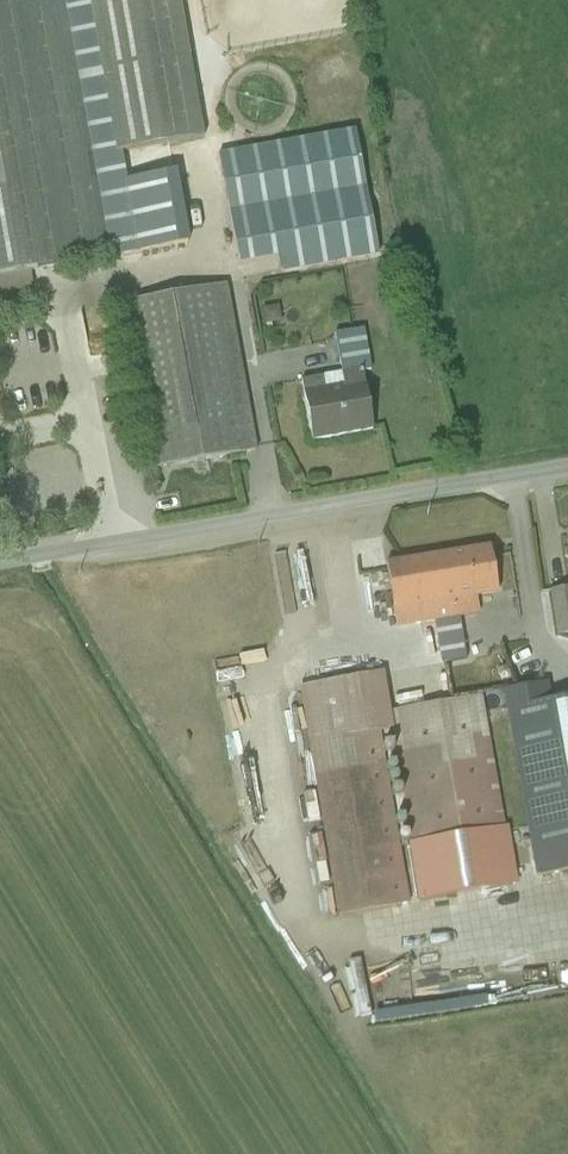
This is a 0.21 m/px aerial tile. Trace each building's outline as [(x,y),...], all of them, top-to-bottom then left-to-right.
[(210,240),(199,165),(155,172),(151,142),(232,130),(213,0),(0,0),(0,271),(210,240)] [(386,124),(246,146),(263,256),(306,250),(309,269),(406,254),(386,124)] [(175,466),(288,444),(255,276),(142,298),(175,466)] [(395,356),(394,328),(366,328),(367,356),(395,356)] [(306,443),(370,432),(359,373),(296,384),(306,443)] [(494,610),(484,548),(380,565),(390,627),(494,610)] [(463,624),(466,652),(493,649),(490,621),(463,624)] [(412,669),(329,681),(363,912),(547,885),(537,820),(530,821),(511,692),(417,706),(412,669)]
